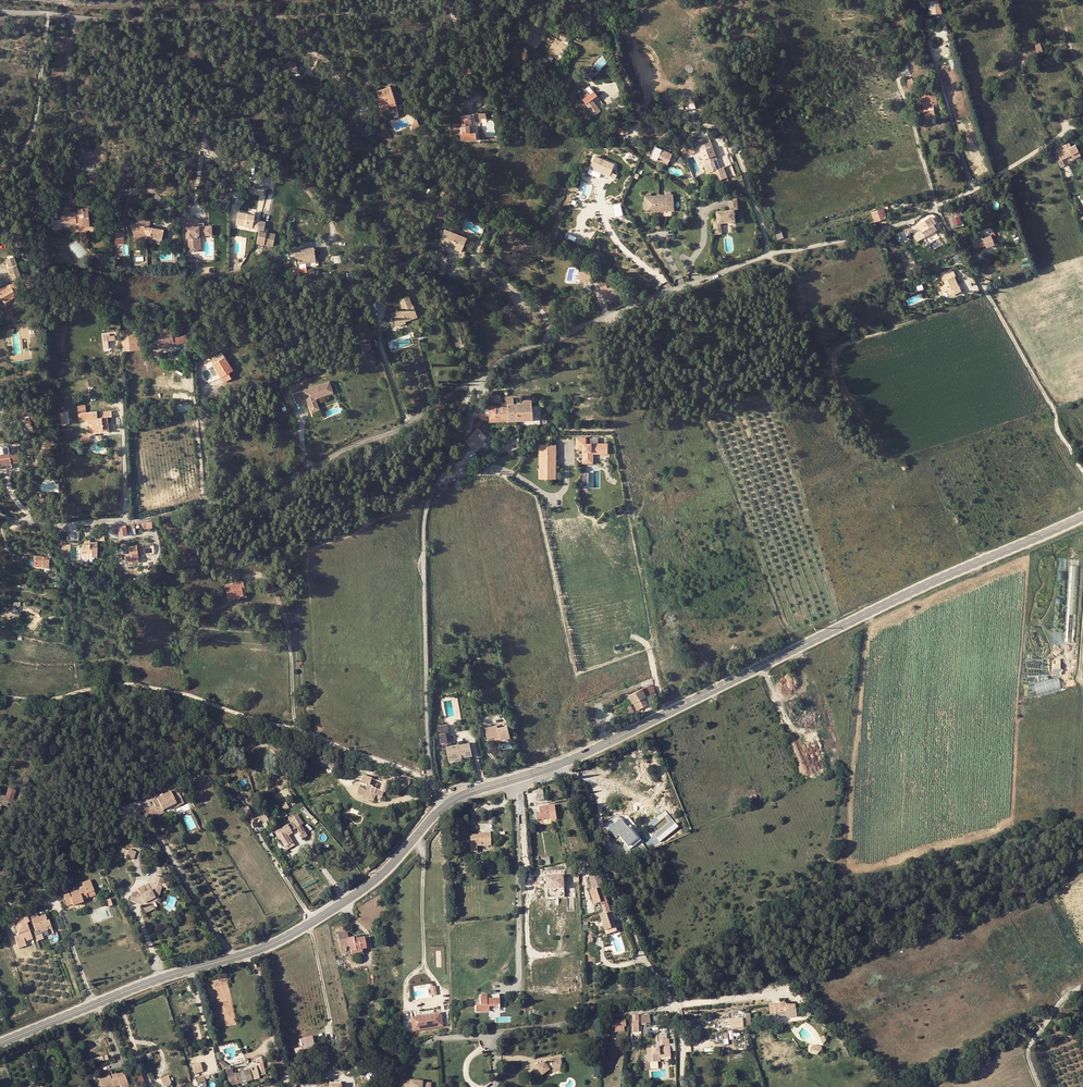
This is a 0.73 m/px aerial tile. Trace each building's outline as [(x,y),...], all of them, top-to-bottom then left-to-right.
[(936,0),(929,1),(930,12),(937,11),(936,0)] [(287,65),(289,68),(295,63),(292,60),(287,65)] [(908,89),(915,87),(912,78),(905,80),(908,89)] [(380,103),(377,104),(379,110),(388,107),(388,105),(387,104),(390,103),(391,104),(391,106),(396,105),(390,86),(376,91),(380,103)] [(595,115),(600,111),(595,103),(600,99),(597,96),(594,91),(583,99),(589,107),(593,114),(595,115)] [(921,92),(925,118),(935,117),(933,105),(937,104),(935,95),(929,96),(928,91),(921,92)] [(694,102),(682,104),(683,110),(695,109),(694,102)] [(474,114),(467,115),(461,115),(463,134),(461,134),(461,140),(476,139),(476,133),(470,133),(469,122),(471,121),(474,121),(474,114)] [(410,130),(420,126),(415,116),(410,130)] [(478,130),(472,131),(471,121),(469,122),(470,133),(476,133),(476,139),(478,139),(478,130)] [(716,155),(712,146),(708,147),(706,143),(699,146),(704,159),(705,164),(713,161),(718,159),(716,155)] [(1064,154),(1066,158),(1071,155),(1066,144),(1055,149),(1059,157),(1064,154)] [(672,154),(670,153),(663,150),(656,147),(652,157),(657,160),(659,157),(669,161),(671,157),(672,154)] [(609,176),(614,165),(595,156),(590,168),(609,176)] [(657,160),(667,165),(669,161),(659,157),(657,160)] [(727,177),(735,176),(733,164),(724,166),(727,177)] [(645,197),(647,213),(661,212),(674,211),(673,195),(671,195),(671,192),(668,193),(668,195),(660,196),(652,196),(651,194),(648,194),(648,197),(645,197)] [(715,228),(721,228),(721,224),(733,222),(732,210),(736,209),(735,198),(727,199),(728,210),(718,211),(719,223),(715,224),(715,228)] [(66,207),(67,207),(66,199),(58,200),(59,210),(66,210),(66,207)] [(70,223),(76,223),(76,222),(76,217),(82,217),(82,221),(81,221),(81,225),(89,225),(88,210),(91,210),(91,205),(86,205),(82,208),(77,209),(77,211),(78,214),(75,214),(75,211),(70,211),(70,209),(66,210),(59,210),(61,222),(70,221),(70,223)] [(883,209),(871,212),(874,221),(886,217),(883,209)] [(238,212),(236,224),(252,227),(252,228),(258,229),(259,220),(260,219),(254,218),(254,215),(238,212)] [(951,218),(954,228),(963,225),(960,215),(951,218)] [(150,219),(139,217),(140,221),(142,225),(149,226),(150,219)] [(934,224),(930,217),(917,224),(921,231),(913,236),(917,242),(923,238),(925,241),(926,240),(924,237),(934,231),(931,226),(933,224),(934,224)] [(259,231),(257,243),(273,246),(275,234),(266,232),(264,231),(264,230),(265,221),(259,220),(258,229),(258,231),(259,231)] [(162,237),(163,229),(149,226),(142,225),(140,221),(131,224),(135,237),(146,234),(162,237)] [(212,234),(211,226),(204,226),(194,227),(194,224),(193,222),(186,222),(186,234),(188,234),(188,238),(189,252),(198,252),(198,250),(197,238),(199,236),(200,236),(207,236),(207,234),(212,234)] [(466,238),(444,229),(440,240),(449,243),(448,246),(461,251),(466,238)] [(991,235),(983,238),(985,245),(986,247),(995,244),(991,235)] [(985,245),(983,238),(982,236),(972,239),(976,249),(985,245)] [(304,251),(298,252),(294,252),(295,258),(298,258),(298,263),(315,260),(313,247),(303,248),(304,251)] [(12,266),(17,279),(27,275),(22,262),(12,266)] [(13,281),(14,281),(17,279),(12,266),(8,267),(13,281)] [(590,271),(579,272),(580,281),(591,280),(590,271)] [(945,284),(943,285),(943,286),(940,288),(942,292),(948,290),(949,295),(955,292),(956,293),(961,291),(958,285),(957,285),(954,276),(955,276),(953,271),(942,276),(945,284)] [(13,281),(0,289),(0,295),(4,302),(9,300),(15,296),(16,294),(15,293),(19,291),(14,281),(13,281)] [(614,285),(612,286),(612,287),(608,288),(605,281),(598,283),(604,297),(610,295),(611,297),(619,294),(616,285),(614,285)] [(395,322),(404,319),(404,321),(417,316),(412,305),(411,305),(408,296),(399,299),(403,308),(391,313),(395,322)] [(3,314),(5,319),(14,317),(12,307),(9,308),(7,308),(8,313),(3,314)] [(187,341),(185,331),(171,333),(169,327),(164,328),(159,330),(154,331),(159,347),(166,345),(166,343),(174,341),(174,344),(187,341)] [(122,340),(122,350),(140,349),(138,333),(121,334),(122,340)] [(114,335),(103,336),(104,348),(108,348),(108,341),(115,340),(114,335)] [(215,362),(224,356),(222,352),(212,357),(215,362)] [(228,373),(233,370),(224,356),(215,362),(213,363),(224,382),(231,377),(228,373)] [(315,400),(328,396),(327,394),(332,392),(329,383),(301,393),(293,396),(296,404),(304,401),(303,400),(302,397),(304,396),(305,399),(309,409),(315,407),(313,401),(315,400)] [(525,420),(533,419),(532,402),(531,395),(523,395),(523,396),(524,403),(525,420)] [(505,406),(509,406),(508,404),(514,404),(513,396),(505,397),(505,406)] [(315,407),(309,409),(310,413),(318,410),(317,406),(315,400),(313,401),(315,407)] [(508,404),(509,406),(508,420),(517,420),(516,403),(514,404),(508,404)] [(524,403),(516,403),(517,420),(525,420),(524,403)] [(100,429),(100,431),(108,430),(107,417),(112,416),(111,411),(99,412),(100,417),(97,417),(97,411),(86,412),(85,405),(77,405),(79,419),(87,418),(88,424),(92,424),(93,429),(100,429)] [(489,421),(508,420),(509,406),(505,406),(486,405),(484,411),(489,413),(489,421)] [(478,428),(465,442),(474,450),(487,437),(478,428)] [(585,437),(576,437),(576,449),(583,448),(583,462),(593,462),(593,452),(608,452),(608,442),(585,442),(585,437)] [(539,444),(539,479),(556,479),(556,444),(539,444)] [(19,459),(18,452),(19,451),(18,446),(9,447),(7,446),(4,447),(2,449),(3,454),(0,454),(0,465),(6,464),(11,463),(11,460),(19,459)] [(594,472),(583,472),(583,482),(588,482),(588,488),(594,488),(594,472)] [(271,493),(271,492),(271,491),(270,490),(270,489),(269,488),(268,488),(267,488),(266,488),(265,489),(264,490),(254,493),(256,498),(264,495),(265,495),(267,496),(267,495),(268,495),(269,495),(270,495),(270,494),(271,493)] [(135,532),(134,523),(129,524),(126,525),(127,533),(135,532)] [(127,533),(126,525),(118,526),(119,535),(127,534),(127,533)] [(92,557),(92,555),(97,555),(97,542),(90,542),(90,540),(84,540),(84,542),(82,542),(82,557),(92,557)] [(70,544),(62,544),(62,552),(70,552),(70,544)] [(126,563),(139,561),(138,553),(144,552),(143,545),(121,548),(121,554),(125,554),(126,563)] [(42,567),(49,567),(49,557),(34,556),(34,563),(42,564),(42,567)] [(241,586),(244,586),(242,581),(225,585),(228,598),(234,596),(243,594),(242,590),(241,586)] [(1053,663),(1053,674),(1061,674),(1061,663),(1053,663)] [(1039,694),(1061,687),(1058,677),(1036,684),(1039,694)] [(655,691),(653,684),(645,686),(647,693),(655,691)] [(637,710),(639,709),(648,705),(644,697),(646,696),(642,689),(629,695),(633,703),(637,710)] [(630,704),(626,706),(629,714),(634,712),(630,704)] [(449,732),(447,725),(440,726),(442,733),(439,734),(441,743),(448,741),(446,733),(449,732)] [(499,735),(500,737),(500,740),(510,738),(507,726),(498,728),(497,725),(485,728),(488,738),(495,736),(499,735)] [(460,753),(461,758),(463,758),(462,757),(472,755),(469,743),(459,745),(460,747),(458,747),(458,745),(452,746),(449,747),(446,747),(448,758),(458,756),(458,754),(460,753)] [(377,784),(370,782),(371,779),(363,776),(361,784),(366,786),(365,790),(360,788),(358,793),(363,795),(364,793),(369,795),(370,793),(374,794),(382,797),(383,791),(385,792),(388,781),(391,782),(392,780),(408,785),(410,778),(391,772),(389,779),(384,777),(383,782),(380,790),(375,789),(377,784)] [(177,804),(183,801),(176,790),(153,802),(155,806),(152,808),(153,810),(150,812),(154,819),(160,816),(159,812),(163,810),(164,811),(177,804)] [(554,805),(539,807),(539,812),(541,819),(551,818),(551,820),(557,819),(554,805)] [(145,812),(150,821),(154,819),(150,812),(153,810),(152,808),(145,812)] [(261,825),(268,821),(264,814),(257,818),(261,825)] [(300,825),(303,824),(297,814),(296,815),(291,818),(293,821),(296,827),(301,836),(305,833),(300,825)] [(296,827),(293,821),(287,825),(291,831),(296,827)] [(628,846),(640,835),(637,831),(638,830),(633,824),(625,830),(620,825),(612,832),(617,837),(619,835),(628,846)] [(287,825),(276,832),(285,848),(291,844),(285,835),(291,831),(287,825)] [(291,844),(285,848),(287,850),(295,845),(289,836),(292,834),(291,831),(285,835),(291,844)] [(476,835),(470,835),(470,846),(470,852),(476,852),(476,846),(490,845),(489,833),(478,833),(478,835),(476,835)] [(137,846),(131,844),(129,850),(135,852),(137,846)] [(135,852),(129,850),(126,856),(133,860),(136,853),(135,852)] [(622,866),(613,871),(615,876),(625,872),(622,866)] [(607,903),(602,887),(603,887),(600,877),(599,873),(590,876),(591,880),(590,880),(593,890),(590,891),(594,904),(601,902),(601,905),(607,903)] [(73,906),(83,902),(83,900),(88,898),(87,894),(94,891),(91,882),(86,883),(83,884),(84,889),(63,896),(67,906),(73,904),(73,906)] [(140,901),(142,905),(146,913),(152,910),(148,902),(155,898),(153,894),(155,893),(156,892),(160,894),(162,886),(153,884),(151,890),(140,895),(132,893),(129,901),(135,903),(136,900),(140,901)] [(148,902),(152,910),(155,909),(152,903),(158,900),(160,894),(156,892),(155,893),(158,894),(156,900),(155,898),(148,902)] [(605,914),(610,912),(607,903),(601,905),(605,914)] [(48,930),(47,928),(51,926),(49,921),(46,922),(45,919),(47,919),(45,916),(39,918),(36,912),(27,915),(29,922),(31,921),(35,932),(40,930),(41,932),(48,930)] [(610,912),(605,914),(601,915),(605,929),(615,926),(610,912)] [(26,946),(25,941),(32,940),(26,914),(19,916),(19,919),(13,921),(16,935),(13,936),(16,948),(26,946)] [(348,938),(347,933),(338,935),(340,948),(345,947),(349,946),(351,954),(366,951),(365,948),(366,948),(364,938),(357,939),(353,940),(353,937),(348,938)] [(499,998),(499,994),(492,995),(488,995),(486,995),(480,995),(480,1005),(475,1006),(475,1012),(489,1011),(488,1007),(498,1006),(498,1008),(499,1008),(499,998)] [(781,1005),(769,1006),(770,1017),(787,1016),(787,1018),(799,1017),(799,1012),(801,1012),(801,1009),(796,1007),(796,1005),(788,1005),(788,1003),(781,1003),(781,1005)] [(439,1014),(421,1017),(416,1018),(412,1019),(414,1030),(441,1025),(439,1014)] [(743,1019),(730,1019),(730,1028),(743,1027),(743,1019)] [(199,1023),(193,1025),(197,1039),(203,1037),(199,1023)] [(667,1042),(666,1034),(656,1035),(657,1043),(662,1042),(662,1043),(662,1046),(662,1047),(669,1047),(669,1042),(667,1042)] [(314,1046),(311,1036),(299,1039),(302,1050),(306,1049),(306,1048),(314,1046)] [(810,1053),(819,1055),(821,1046),(811,1044),(810,1053)] [(652,1048),(647,1049),(648,1062),(658,1061),(657,1055),(670,1054),(670,1047),(669,1047),(662,1047),(659,1048),(659,1046),(652,1047),(652,1048)] [(254,1071),(253,1071),(252,1070),(250,1071),(235,1075),(233,1073),(232,1069),(227,1070),(231,1085),(259,1077),(258,1076),(265,1074),(261,1057),(256,1058),(257,1063),(255,1063),(256,1066),(253,1067),(254,1071)] [(549,1063),(547,1063),(545,1064),(543,1062),(532,1070),(537,1077),(540,1075),(541,1076),(549,1069),(548,1068),(552,1068),(552,1072),(560,1070),(559,1064),(561,1064),(560,1058),(549,1060),(549,1063)] [(195,1074),(203,1071),(200,1062),(191,1065),(195,1074)] [(114,1086),(120,1085),(127,1081),(123,1071),(110,1076),(109,1072),(98,1076),(100,1082),(97,1083),(98,1086),(103,1086),(113,1083),(114,1086)] [(194,1086),(198,1086),(197,1085),(196,1083),(201,1081),(201,1080),(214,1075),(214,1074),(192,1081),(194,1086)] [(168,1075),(160,1078),(163,1085),(171,1083),(168,1075)]
